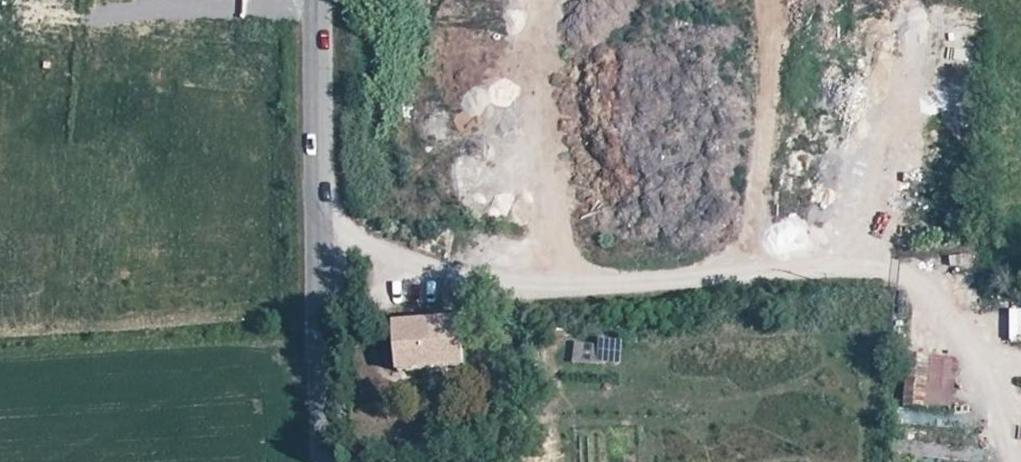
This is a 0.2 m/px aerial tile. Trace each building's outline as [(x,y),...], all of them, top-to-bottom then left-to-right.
[(484,150),(485,123),(457,122),(457,150),(484,150)] [(1010,306),(1010,340),(1020,340),(1020,306),(1010,306)] [(463,364),(460,315),(395,320),(398,368),(463,364)] [(574,342),(574,362),(602,363),(603,342),(574,342)] [(902,403),(951,409),(958,359),(909,353),(902,403)]
